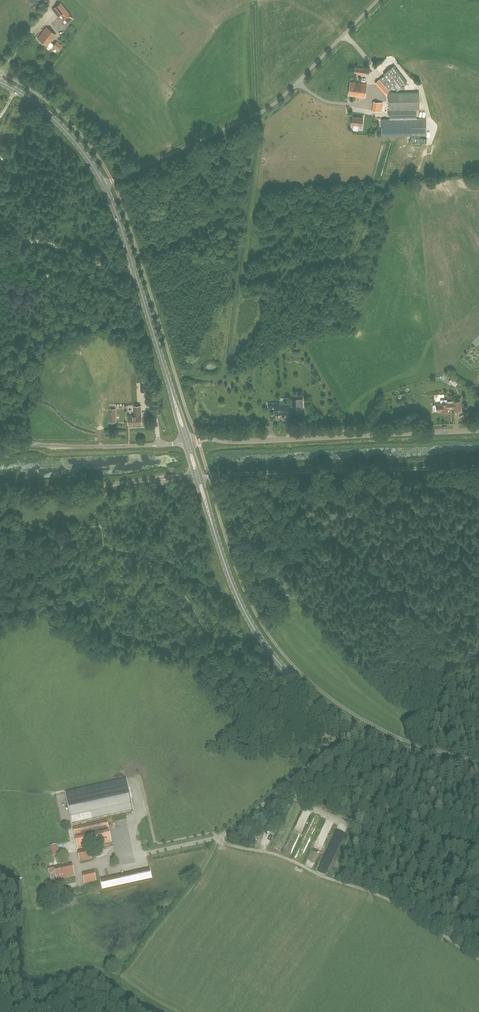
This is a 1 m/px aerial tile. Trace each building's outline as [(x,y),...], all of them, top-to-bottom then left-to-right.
[(60,3),(52,9),(59,17),(61,15),(67,23),(73,18),(67,11),(60,3)] [(38,38),(41,41),(40,42),(43,44),(44,43),(47,46),(56,34),(46,27),(38,38)] [(52,47),(57,50),(61,45),(56,42),(54,45),(52,47)] [(385,75),(379,80),(375,83),(385,94),(389,91),(394,87),(397,90),(396,91),(397,91),(399,90),(398,90),(407,83),(394,66),(384,74),(385,75)] [(354,74),(366,75),(367,69),(355,67),(354,74)] [(348,95),(365,97),(367,84),(350,82),(348,95)] [(390,111),(390,119),(381,119),(382,136),(425,136),(425,119),(416,119),(416,110),(419,110),(418,92),(389,93),(389,111),(390,111)] [(382,103),(373,102),(372,111),(381,112),(382,103)] [(363,118),(353,117),(352,125),(362,126),(363,118)] [(452,378),(449,381),(455,386),(458,383),(452,378)] [(301,409),(300,399),(292,399),(292,409),(301,409)] [(434,411),(436,410),(436,411),(441,411),(441,413),(448,413),(448,408),(454,408),(454,410),(461,410),(460,400),(453,400),(453,401),(447,401),(447,403),(441,403),(441,404),(436,404),(436,405),(433,405),(434,411)] [(271,408),(275,408),(275,414),(289,414),(289,407),(286,407),(286,405),(279,405),(279,402),(271,402),(271,408)] [(140,415),(140,406),(134,406),(134,415),(128,415),(129,424),(136,424),(136,425),(141,425),(141,415),(140,415)] [(133,810),(126,780),(66,793),(72,823),(133,810)] [(78,849),(111,842),(107,820),(73,827),(78,849)] [(53,857),(59,855),(57,845),(51,846),(53,857)] [(89,849),(78,851),(80,861),(91,859),(89,849)] [(57,879),(74,875),(71,863),(48,868),(49,873),(55,872),(55,875),(56,875),(57,879)] [(148,869),(98,878),(100,889),(150,880),(148,869)] [(85,883),(96,881),(94,871),(83,873),(85,883)]
